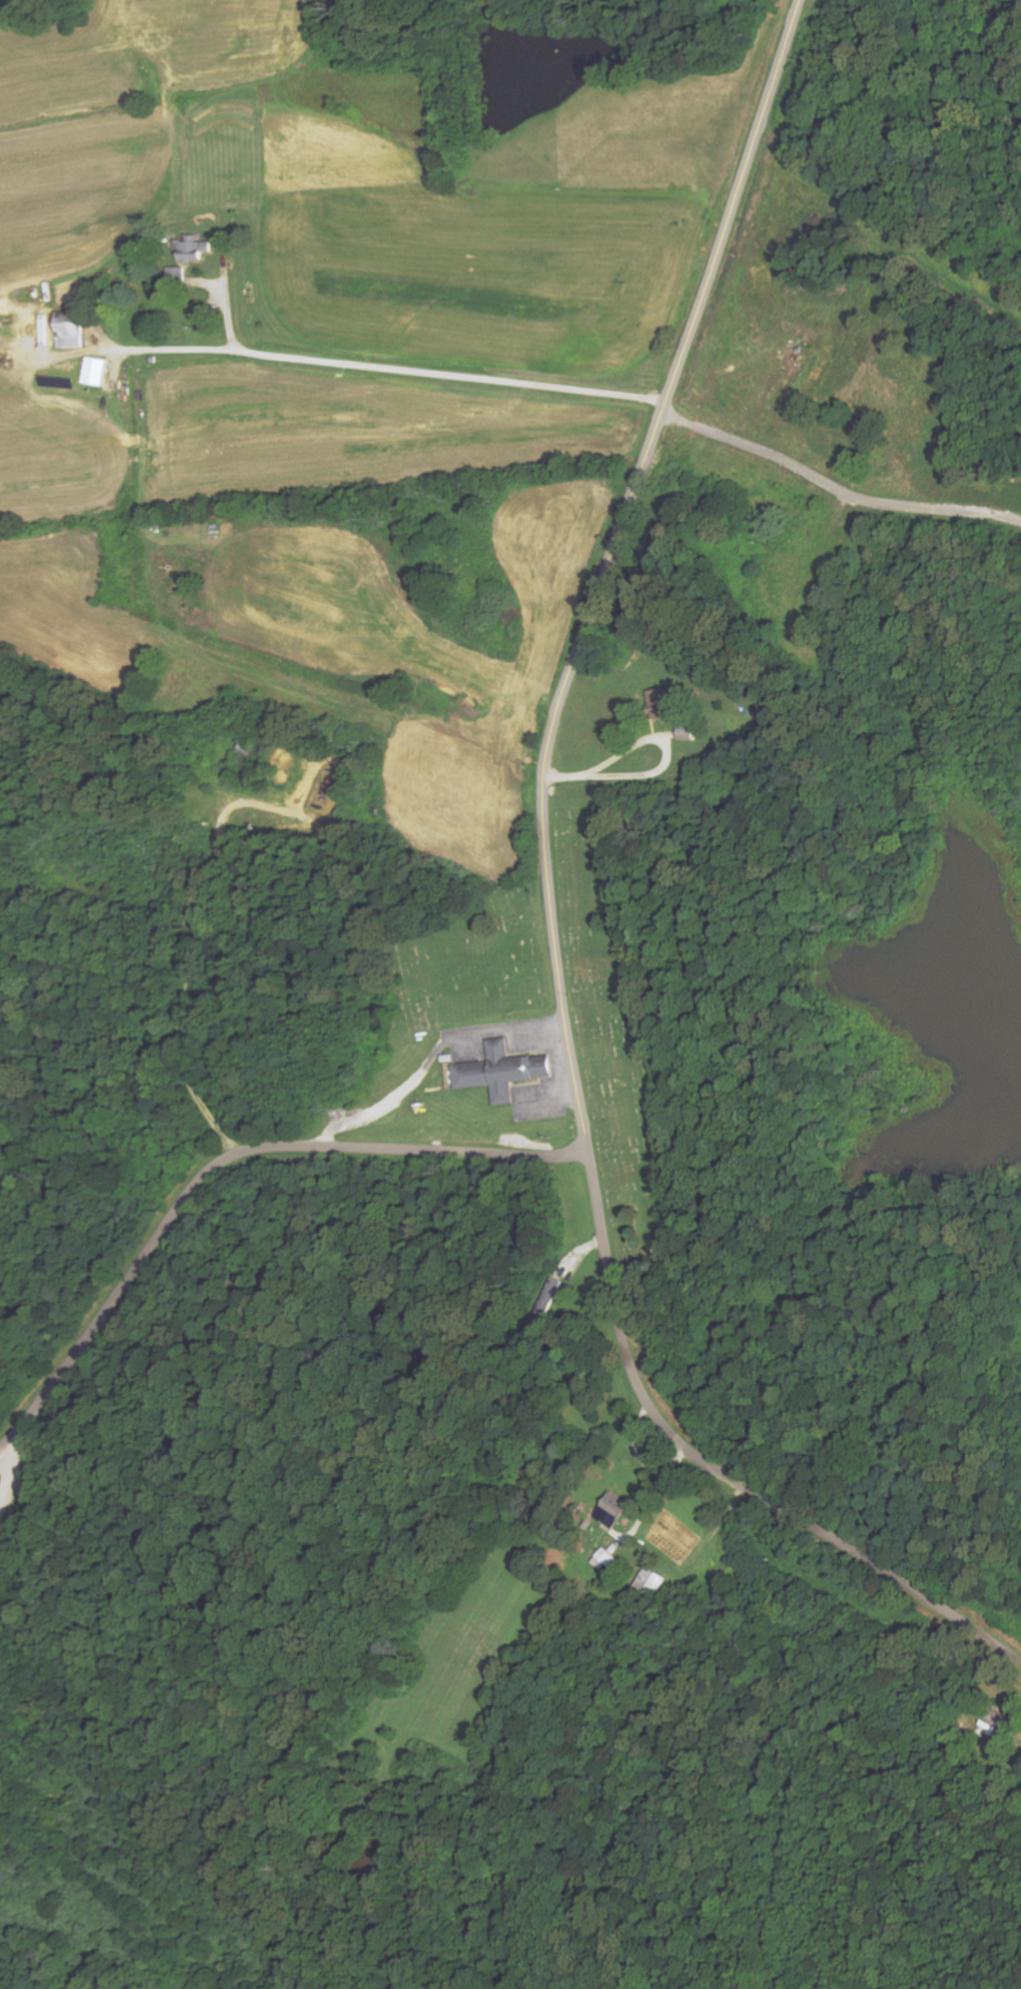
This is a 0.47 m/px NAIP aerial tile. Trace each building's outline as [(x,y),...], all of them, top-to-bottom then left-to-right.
[(179,241),(180,263),(204,262),(204,253),(213,252),(212,242),(201,242),(201,235),(189,235),(189,241),(179,241)] [(61,349),(85,348),(84,323),(60,323),(61,349)] [(110,361),(90,357),(85,382),(105,387),(110,361)] [(652,690),(654,720),(675,718),(673,689),(652,690)] [(459,1090),(495,1086),(497,1106),(516,1103),(514,1083),(556,1078),(553,1054),(511,1060),(509,1039),(489,1041),(491,1061),(456,1065),(459,1090)] [(619,1528),(631,1500),(611,1491),(598,1519),(619,1528)] [(610,1564),(616,1570),(623,1561),(607,1547),(594,1562),(604,1571),(610,1564)] [(1003,1735),(1008,1725),(987,1716),(983,1726),(1003,1735)]
